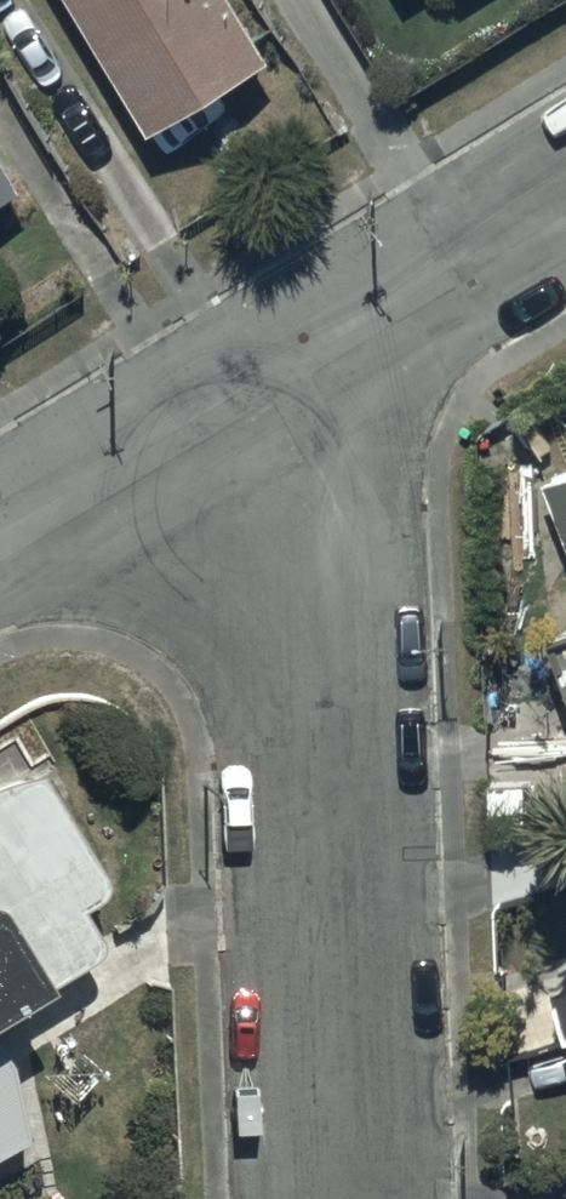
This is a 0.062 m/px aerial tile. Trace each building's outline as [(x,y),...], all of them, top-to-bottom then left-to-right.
[(143,125),(262,53),(230,0),(68,0),(143,125)] [(14,182),(0,159),(0,191),(14,182)] [(565,537),(565,468),(542,478),(565,537)] [(534,633),(565,712),(565,620),(534,633)] [(92,945),(69,905),(97,889),(27,765),(0,780),(0,998),(92,945)] [(26,1136),(9,1058),(0,1044),(0,1152),(26,1136)]
